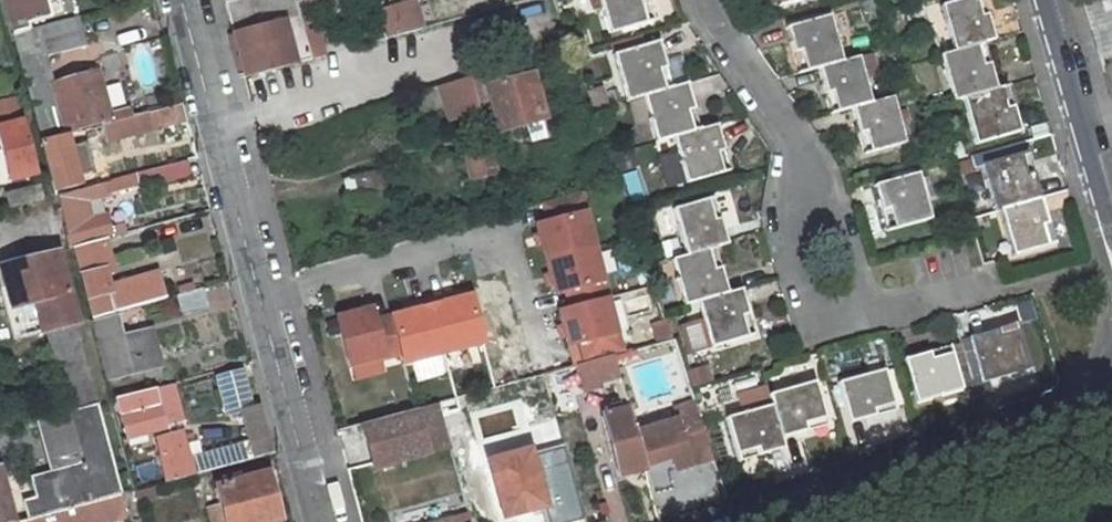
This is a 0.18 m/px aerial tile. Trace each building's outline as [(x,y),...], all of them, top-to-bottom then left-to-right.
[(12,31),(27,28),(26,23),(47,17),(43,0),(4,0),(12,31)] [(242,74),(309,56),(302,30),(294,0),(223,0),(242,74)] [(429,27),(421,0),(407,0),(383,7),(393,38),(429,27)] [(585,6),(594,4),(603,29),(650,15),(646,0),(583,0),(585,6)] [(994,33),(984,0),(939,0),(932,2),(946,47),(981,37),(994,33)] [(30,63),(28,58),(86,43),(79,14),(27,28),(12,31),(21,65),(30,63)] [(828,15),(783,29),(796,74),(816,68),(842,60),(828,15)] [(317,26),(302,30),(309,56),(324,53),(317,26)] [(946,47),(961,93),(996,83),(981,37),(946,47)] [(641,91),(670,83),(657,38),(610,52),(623,96),(641,91)] [(946,47),(934,51),(948,96),(961,93),(946,47)] [(862,54),(842,60),(816,68),(830,113),(850,108),(876,100),(862,54)] [(510,65),(423,89),(413,92),(418,109),(438,103),(442,119),(461,114),(459,107),(492,98),(501,128),(541,117),(529,74),(514,77),(510,65)] [(54,82),(66,128),(110,116),(111,119),(148,109),(144,99),(124,103),(125,107),(110,112),(97,70),(54,82)] [(687,78),(670,83),(641,91),(653,136),(672,131),(700,122),(687,78)] [(996,83),(961,93),(974,137),(1021,123),(1008,79),(996,83)] [(14,94),(0,98),(0,148),(9,179),(34,172),(14,94)] [(896,94),(876,100),(850,108),(864,155),(910,142),(896,94)] [(177,101),(148,109),(111,119),(100,122),(105,137),(181,117),(177,101)] [(717,117),(700,122),(672,131),(685,178),(731,165),(717,117)] [(64,131),(40,138),(54,187),(78,181),(76,173),(87,170),(80,142),(68,145),(64,131)] [(1042,189),(1028,144),(981,158),(995,203),(1042,189)] [(499,175),(495,149),(468,153),(471,179),(499,175)] [(104,191),(136,182),(137,189),(170,182),(164,163),(55,192),(67,241),(100,232),(96,214),(84,217),(79,200),(105,194),(104,191)] [(916,173),(869,187),(883,233),(930,220),(916,173)] [(41,196),(37,182),(6,191),(10,205),(41,196)] [(1056,236),(1042,189),(995,203),(1009,250),(1056,236)] [(585,212),(579,191),(541,201),(546,220),(533,224),(543,259),(592,245),(583,212),(585,212)] [(716,194),(669,209),(683,255),(715,245),(730,241),(716,194)] [(68,245),(86,313),(116,305),(164,291),(156,265),(108,280),(104,268),(112,265),(104,235),(69,244),(68,245)] [(592,245),(543,259),(553,293),(565,290),(570,307),(606,297),(608,297),(603,279),(601,279),(592,245)] [(683,255),(669,259),(682,305),(697,301),(728,291),(715,245),(683,255)] [(74,320),(76,320),(56,248),(0,263),(0,269),(1,269),(19,335),(43,328),(74,320)] [(210,306),(205,285),(179,293),(185,313),(210,306)] [(728,291),(697,301),(703,323),(711,347),(757,333),(744,287),(728,291)] [(427,298),(442,351),(481,341),(469,294),(447,300),(446,293),(427,298)] [(570,307),(558,310),(568,345),(580,341),(585,361),(612,353),(622,351),(617,331),(616,331),(606,297),(570,307)] [(400,352),(402,361),(442,351),(427,298),(409,303),(411,309),(390,315),(400,352)] [(400,352),(390,315),(373,319),(370,307),(335,316),(348,364),(381,355),(382,357),(400,352)] [(118,314),(95,321),(109,374),(163,361),(154,327),(124,335),(118,314)] [(1030,365),(1016,316),(970,329),(983,378),(1030,365)] [(43,328),(65,408),(95,400),(74,320),(43,328)] [(711,347),(703,323),(684,329),(691,353),(711,347)] [(960,388),(946,340),(903,352),(916,402),(960,388)] [(585,361),(582,361),(575,363),(582,388),(618,378),(612,353),(585,361)] [(839,377),(852,424),(896,411),(883,364),(839,377)] [(218,376),(228,412),(251,406),(241,370),(218,376)] [(767,388),(770,399),(781,437),(824,424),(810,375),(767,388)] [(170,381),(154,385),(165,426),(181,421),(170,381)] [(977,384),(982,414),(1000,411),(995,381),(977,384)] [(165,426),(154,385),(115,395),(126,436),(165,426)] [(770,399),(722,413),(737,463),(785,449),(781,437),(770,399)] [(608,404),(610,412),(599,415),(616,475),(642,468),(632,429),(624,400),(608,404)] [(675,417),(632,429),(642,468),(649,492),(667,488),(662,471),(712,456),(692,400),(672,406),(675,417)] [(437,401),(362,421),(373,464),(448,444),(446,435),(437,401)] [(90,496),(119,488),(97,406),(69,413),(82,461),(29,475),(34,493),(21,497),(26,516),(91,499),(90,496)] [(244,440),(187,455),(181,430),(155,436),(167,478),(249,456),(244,440)] [(446,435),(451,451),(455,449),(462,479),(478,475),(468,433),(455,436),(454,433),(446,435)] [(218,483),(223,500),(229,521),(265,521),(278,519),(266,471),(232,480),(230,474),(224,476),(225,481),(218,483)] [(0,478),(0,521),(4,521),(11,520),(0,478)] [(151,482),(133,488),(137,500),(154,496),(151,482)] [(4,521),(90,521),(126,512),(120,491),(91,499),(26,516),(11,520),(4,521)] [(223,500),(217,502),(223,521),(229,521),(223,500)]
